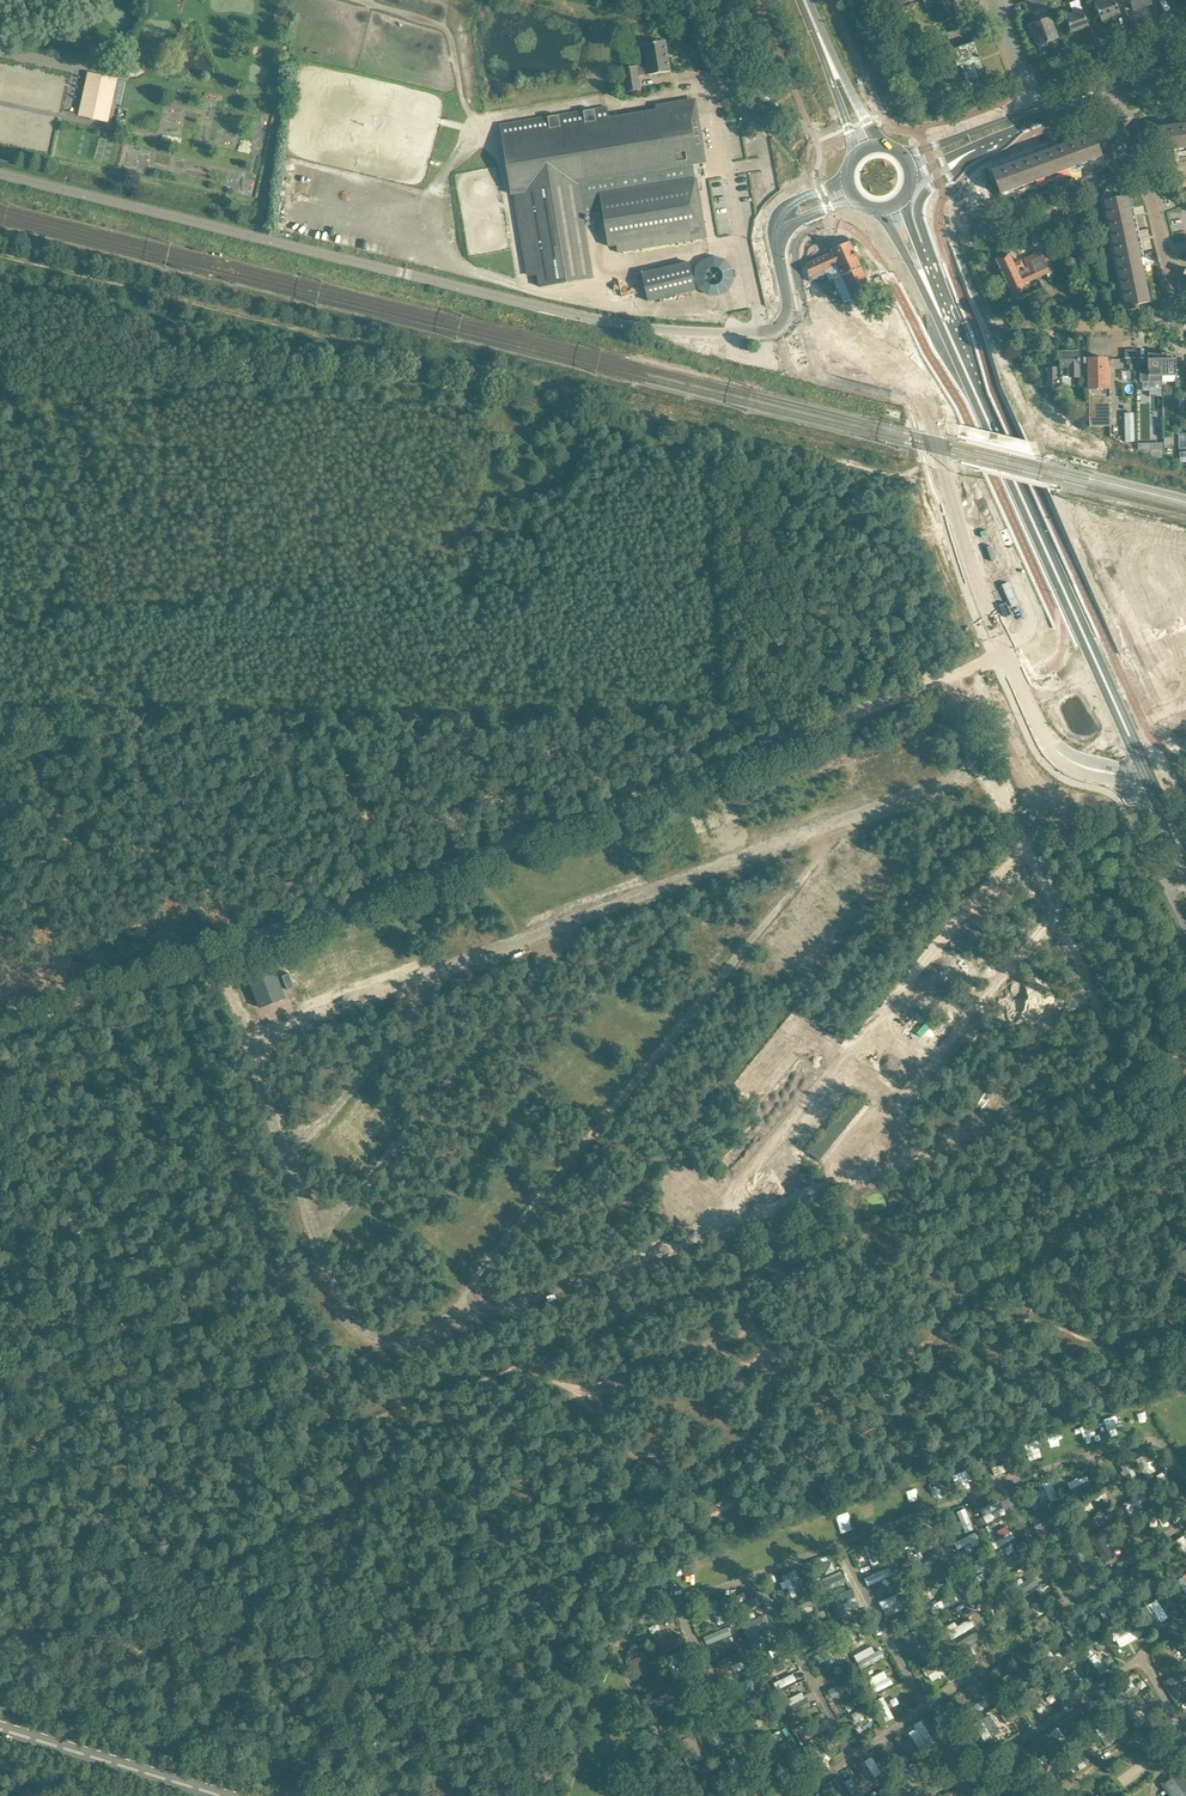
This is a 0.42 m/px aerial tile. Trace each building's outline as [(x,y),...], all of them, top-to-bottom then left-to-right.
[(940,23),(957,17),(950,0),(932,0),(940,23)] [(1026,10),(1050,1),(1050,0),(1030,0),(1023,3),(1026,10)] [(1067,22),(1071,33),(1088,27),(1079,0),(1077,0),(1069,3),(1073,13),(1065,16),(1067,22)] [(1098,11),(1102,22),(1120,15),(1114,0),(1104,0),(1095,3),(1098,11)] [(1123,2),(1128,0),(1129,1),(1130,1),(1133,10),(1151,4),(1149,0),(1122,0),(1123,2)] [(1057,38),(1049,18),(1031,25),(1039,45),(1057,38)] [(648,75),(656,74),(671,71),(665,40),(643,44),(646,65),(637,66),(622,68),(626,92),(641,90),(638,76),(648,75)] [(961,65),(964,73),(968,85),(986,78),(979,58),(980,58),(974,41),(963,46),(951,50),(957,66),(961,65)] [(108,85),(87,80),(80,115),(107,121),(111,102),(105,101),(108,85)] [(607,107),(500,125),(511,195),(513,194),(516,194),(530,276),(538,274),(538,275),(540,286),(540,287),(593,278),(583,215),(603,212),(600,195),(616,192),(663,184),(693,179),(691,165),(700,163),(699,155),(693,118),(691,104),(656,110),(608,118),(607,107)] [(1163,155),(1174,153),(1174,154),(1185,155),(1185,123),(1158,128),(1162,156),(1163,155)] [(1094,167),(1105,163),(1113,161),(1106,144),(1107,144),(1117,130),(1111,126),(1104,136),(1102,131),(992,171),(1001,197),(1002,197),(1002,198),(1014,196),(1014,194),(1025,192),(1025,189),(1036,188),(1036,185),(1048,184),(1047,181),(1059,180),(1058,177),(1070,176),(1070,173),(1081,172),(1081,169),(1094,167)] [(697,178),(693,179),(663,184),(616,192),(600,195),(603,212),(608,246),(616,245),(618,253),(707,238),(697,178)] [(1131,195),(1121,197),(1111,199),(1111,196),(1114,187),(1108,184),(1103,197),(1103,200),(1126,307),(1153,301),(1131,195)] [(832,252),(807,264),(811,282),(826,275),(829,281),(833,279),(843,303),(851,301),(853,300),(853,301),(866,295),(856,270),(860,268),(860,269),(861,268),(849,241),(831,250),(832,252)] [(1044,250),(1038,253),(1045,268),(1051,265),(1044,250)] [(996,259),(1004,277),(1024,268),(1020,260),(1013,263),(1009,253),(996,259)] [(1024,268),(1004,277),(1013,295),(1025,289),(1023,284),(1053,270),(1051,265),(1045,268),(1038,253),(1031,257),(1034,264),(1028,266),(1024,268)] [(1025,259),(1028,266),(1034,264),(1031,257),(1025,259)] [(642,273),(648,301),(695,290),(689,262),(642,273)] [(992,308),(990,315),(998,317),(1000,310),(992,308)] [(1079,377),(1079,352),(1060,352),(1060,368),(1047,368),(1047,387),(1058,387),(1061,387),(1061,378),(1079,377)] [(1140,382),(1162,381),(1161,353),(1161,355),(1147,353),(1148,362),(1140,362),(1140,382)] [(1161,353),(1162,381),(1175,381),(1176,387),(1184,387),(1184,367),(1176,367),(1176,355),(1161,353)] [(1106,358),(1088,359),(1089,426),(1110,426),(1109,368),(1107,368),(1106,358)] [(246,972),(259,1007),(285,997),(272,963),(246,972)] [(1024,1066),(1028,1069),(1052,1043),(1049,1040),(1024,1066)] [(855,1095),(808,1152),(818,1160),(865,1103),(855,1095)] [(991,1468),(994,1476),(996,1477),(999,1476),(1000,1474),(1005,1472),(1007,1473),(1010,1472),(1011,1470),(1008,1461),(1007,1461),(1003,1462),(1003,1464),(998,1466),(996,1465),(992,1466),(991,1468)] [(1128,1462),(1120,1466),(1123,1471),(1126,1476),(1132,1485),(1139,1481),(1128,1462)] [(1050,1479),(1042,1483),(1042,1484),(1048,1497),(1051,1502),(1059,1498),(1050,1479)] [(1071,1489),(1070,1489),(1074,1497),(1093,1488),(1089,1480),(1088,1480),(1071,1489)] [(1123,1485),(1117,1489),(1121,1494),(1127,1491),(1123,1485)] [(1169,1509),(1174,1516),(1185,1508),(1185,1497),(1185,1498),(1173,1507),(1169,1509)] [(1002,1507),(983,1517),(986,1523),(1005,1514),(1002,1507)] [(965,1509),(957,1513),(961,1521),(963,1527),(966,1533),(974,1529),(965,1509)] [(1104,1513),(1082,1523),(1086,1530),(1107,1520),(1104,1513)] [(1049,1527),(1038,1533),(1043,1541),(1069,1527),(1064,1519),(1059,1521),(1055,1515),(1045,1521),(1049,1527)] [(1115,1522),(1090,1537),(1105,1562),(1113,1557),(1104,1539),(1114,1534),(1120,1531),(1115,1522)] [(959,1529),(953,1531),(956,1538),(962,1536),(959,1529)] [(904,1541),(902,1543),(905,1549),(926,1538),(922,1532),(911,1538),(904,1541)] [(976,1532),(954,1542),(957,1549),(962,1547),(977,1539),(979,1539),(976,1532)] [(996,1540),(991,1543),(995,1549),(1014,1538),(1010,1532),(1009,1532),(996,1540)] [(1177,1541),(1179,1544),(1184,1552),(1185,1555),(1185,1541),(1183,1536),(1177,1541)] [(870,1543),(864,1546),(873,1565),(879,1563),(870,1543)] [(1023,1550),(1000,1564),(1005,1571),(1028,1558),(1028,1557),(1025,1550),(1023,1550)] [(1081,1550),(1073,1555),(1086,1575),(1093,1570),(1081,1550)] [(891,1554),(886,1556),(889,1563),(894,1561),(891,1554)] [(909,1558),(903,1561),(906,1567),(907,1566),(912,1563),(909,1558)] [(986,1558),(964,1570),(968,1578),(982,1570),(987,1567),(990,1565),(986,1558)] [(923,1569),(916,1573),(921,1581),(943,1568),(939,1560),(933,1563),(923,1569)] [(1137,1566),(1130,1572),(1147,1595),(1166,1581),(1160,1573),(1149,1581),(1137,1566)] [(889,1567),(865,1577),(869,1586),(893,1575),(889,1567)] [(795,1570),(787,1574),(790,1578),(798,1595),(805,1592),(795,1570)] [(842,1574),(820,1584),(824,1592),(848,1581),(844,1573),(842,1574)] [(997,1573),(991,1576),(995,1582),(1001,1579),(997,1573)] [(818,1574),(811,1577),(814,1583),(820,1580),(818,1574)] [(1023,1582),(1015,1587),(1019,1595),(1038,1584),(1033,1576),(1023,1582)] [(977,1594),(977,1596),(977,1597),(978,1598),(979,1600),(979,1601),(981,1601),(982,1602),(989,1598),(1002,1590),(1005,1589),(1001,1581),(977,1594)] [(852,1588),(829,1600),(837,1617),(838,1616),(846,1613),(846,1611),(842,1604),(855,1598),(856,1597),(852,1588)] [(901,1591),(880,1601),(884,1609),(900,1601),(905,1599),(901,1591)] [(929,1607),(934,1615),(957,1601),(953,1593),(937,1602),(929,1607)] [(813,1594),(789,1605),(792,1613),(816,1601),(813,1594)] [(1029,1596),(1022,1601),(1033,1619),(1041,1615),(1029,1596)] [(756,1597),(732,1608),(736,1616),(760,1605),(760,1603),(758,1599),(756,1597)] [(717,1600),(709,1603),(718,1625),(726,1621),(717,1600)] [(1120,1600),(1100,1614),(1106,1622),(1125,1607),(1120,1600)] [(1149,1603),(1142,1608),(1156,1630),(1163,1625),(1161,1622),(1149,1604),(1149,1603)] [(1087,1605),(1082,1609),(1086,1615),(1091,1611),(1087,1605)] [(1011,1608),(991,1621),(995,1627),(997,1626),(1011,1616),(1015,1614),(1011,1608)] [(764,1615),(743,1625),(755,1651),(764,1647),(756,1630),(768,1624),(764,1615)] [(1069,1617),(1061,1622),(1076,1646),(1084,1641),(1069,1617)] [(957,1626),(946,1632),(951,1640),(973,1627),(969,1619),(957,1626)] [(915,1629),(903,1636),(907,1644),(926,1634),(918,1620),(912,1623),(915,1629)] [(802,1632),(801,1633),(804,1639),(806,1640),(813,1636),(818,1634),(829,1629),(825,1621),(802,1632)] [(1134,1621),(1120,1629),(1126,1640),(1123,1640),(1121,1641),(1120,1643),(1121,1646),(1124,1647),(1126,1645),(1127,1643),(1128,1643),(1142,1635),(1134,1621)] [(844,1624),(837,1627),(840,1632),(846,1629),(844,1624)] [(728,1626),(704,1636),(708,1644),(732,1635),(728,1626)] [(974,1632),(954,1645),(959,1652),(979,1639),(974,1632)] [(681,1635),(658,1645),(662,1655),(685,1644),(681,1635)] [(1042,1639),(1036,1643),(1042,1653),(1049,1662),(1049,1663),(1055,1659),(1042,1639)] [(1101,1642),(1095,1646),(1100,1652),(1100,1651),(1105,1647),(1101,1642)] [(1175,1649),(1183,1662),(1185,1661),(1185,1642),(1175,1649)] [(783,1643),(777,1645),(781,1652),(786,1650),(783,1643)] [(875,1652),(857,1661),(861,1669),(884,1657),(880,1649),(875,1652)] [(741,1651),(719,1661),(722,1670),(731,1665),(742,1661),(744,1660),(741,1651)] [(1080,1653),(1075,1658),(1079,1663),(1085,1659),(1080,1653)] [(1095,1653),(1088,1659),(1100,1673),(1107,1668),(1095,1653)] [(944,1655),(924,1667),(929,1674),(936,1670),(948,1662),(944,1655)] [(1013,1659),(1006,1665),(1022,1685),(1029,1679),(1013,1659)] [(657,1681),(644,1688),(648,1696),(669,1685),(655,1660),(647,1664),(657,1681)] [(751,1665),(745,1668),(748,1673),(754,1671),(751,1665)] [(1167,1681),(1173,1690),(1185,1681),(1185,1668),(1167,1681)] [(1062,1669),(1055,1675),(1070,1695),(1078,1689),(1067,1675),(1062,1669)] [(789,1674),(771,1683),(775,1691),(793,1682),(789,1674)] [(682,1675),(675,1679),(680,1689),(688,1686),(682,1675)] [(871,1686),(869,1687),(873,1694),(892,1683),(889,1677),(887,1678),(871,1686)] [(756,1678),(734,1688),(734,1691),(736,1693),(738,1696),(751,1689),(757,1701),(765,1697),(756,1678)] [(852,1678),(828,1690),(833,1698),(856,1686),(852,1678)] [(1117,1697),(1115,1698),(1119,1704),(1138,1692),(1134,1686),(1117,1697)] [(670,1691),(649,1702),(653,1709),(674,1698),(670,1691)] [(1034,1692),(1027,1696),(1039,1713),(1045,1709),(1039,1699),(1036,1695),(1034,1692)] [(883,1696),(875,1700),(886,1721),(893,1717),(883,1696)] [(700,1705),(692,1709),(696,1717),(704,1714),(720,1707),(716,1697),(700,1704),(700,1705)] [(788,1707),(786,1708),(791,1716),(810,1706),(805,1698),(788,1707)] [(1142,1698),(1135,1702),(1138,1706),(1144,1702),(1142,1698)] [(983,1699),(966,1710),(970,1716),(987,1706),(983,1699)] [(851,1701),(845,1706),(849,1712),(855,1707),(851,1701)] [(768,1704),(744,1716),(748,1724),(756,1721),(763,1717),(772,1712),(768,1704)] [(866,1704),(851,1715),(856,1721),(871,1711),(866,1704)] [(1132,1707),(1125,1712),(1137,1727),(1143,1722),(1148,1719),(1141,1709),(1139,1711),(1137,1709),(1135,1711),(1132,1707)] [(1103,1708),(1097,1712),(1102,1718),(1102,1717),(1107,1713),(1103,1708)] [(1084,1710),(1068,1721),(1078,1734),(1095,1722),(1090,1715),(1088,1716),(1084,1710)] [(981,1719),(974,1723),(984,1741),(992,1737),(991,1736),(999,1732),(989,1715),(982,1719),(981,1719)] [(940,1725),(936,1727),(940,1733),(957,1722),(953,1716),(950,1718),(940,1725)] [(794,1717),(788,1720),(791,1726),(797,1722),(794,1717)] [(810,1727),(800,1733),(804,1740),(823,1730),(819,1722),(810,1727)] [(923,1722),(916,1727),(916,1728),(928,1746),(928,1747),(936,1742),(923,1722)] [(711,1724),(703,1728),(713,1748),(721,1744),(711,1724)] [(1058,1727),(1052,1731),(1062,1746),(1068,1742),(1058,1727)] [(830,1730),(825,1733),(829,1739),(833,1736),(830,1730)] [(856,1730),(850,1734),(855,1740),(861,1735),(856,1730)] [(679,1741),(677,1742),(687,1764),(703,1757),(691,1731),(684,1734),(686,1738),(679,1741)] [(947,1743),(931,1755),(940,1768),(948,1763),(957,1757),(952,1749),(959,1744),(960,1743),(956,1737),(947,1743)] [(786,1741),(778,1745),(792,1770),(800,1766),(786,1741)] [(811,1743),(803,1747),(818,1772),(826,1767),(824,1763),(814,1748),(811,1743)] [(1073,1747),(1067,1752),(1079,1769),(1085,1765),(1085,1764),(1073,1747)] [(743,1760),(729,1768),(733,1774),(747,1767),(743,1760)] [(863,1760),(855,1765),(869,1787),(877,1782),(874,1777),(864,1761),(863,1760)] [(1000,1770),(978,1784),(983,1791),(1005,1777),(1000,1770)] [(1173,1795),(1185,1795),(1185,1777),(1182,1771),(1164,1784),(1173,1795)] [(1026,1779),(1034,1795),(1042,1792),(1041,1791),(1034,1776),(1034,1775),(1026,1779)] [(843,1781),(852,1795),(860,1795),(862,1795),(851,1777),(843,1781)] [(1009,1782),(1016,1795),(1026,1795),(1017,1778),(1009,1782)] [(751,1780),(744,1784),(747,1789),(754,1785),(751,1780)] [(879,1792),(882,1795),(888,1795),(897,1790),(901,1787),(896,1780),(879,1792)]
